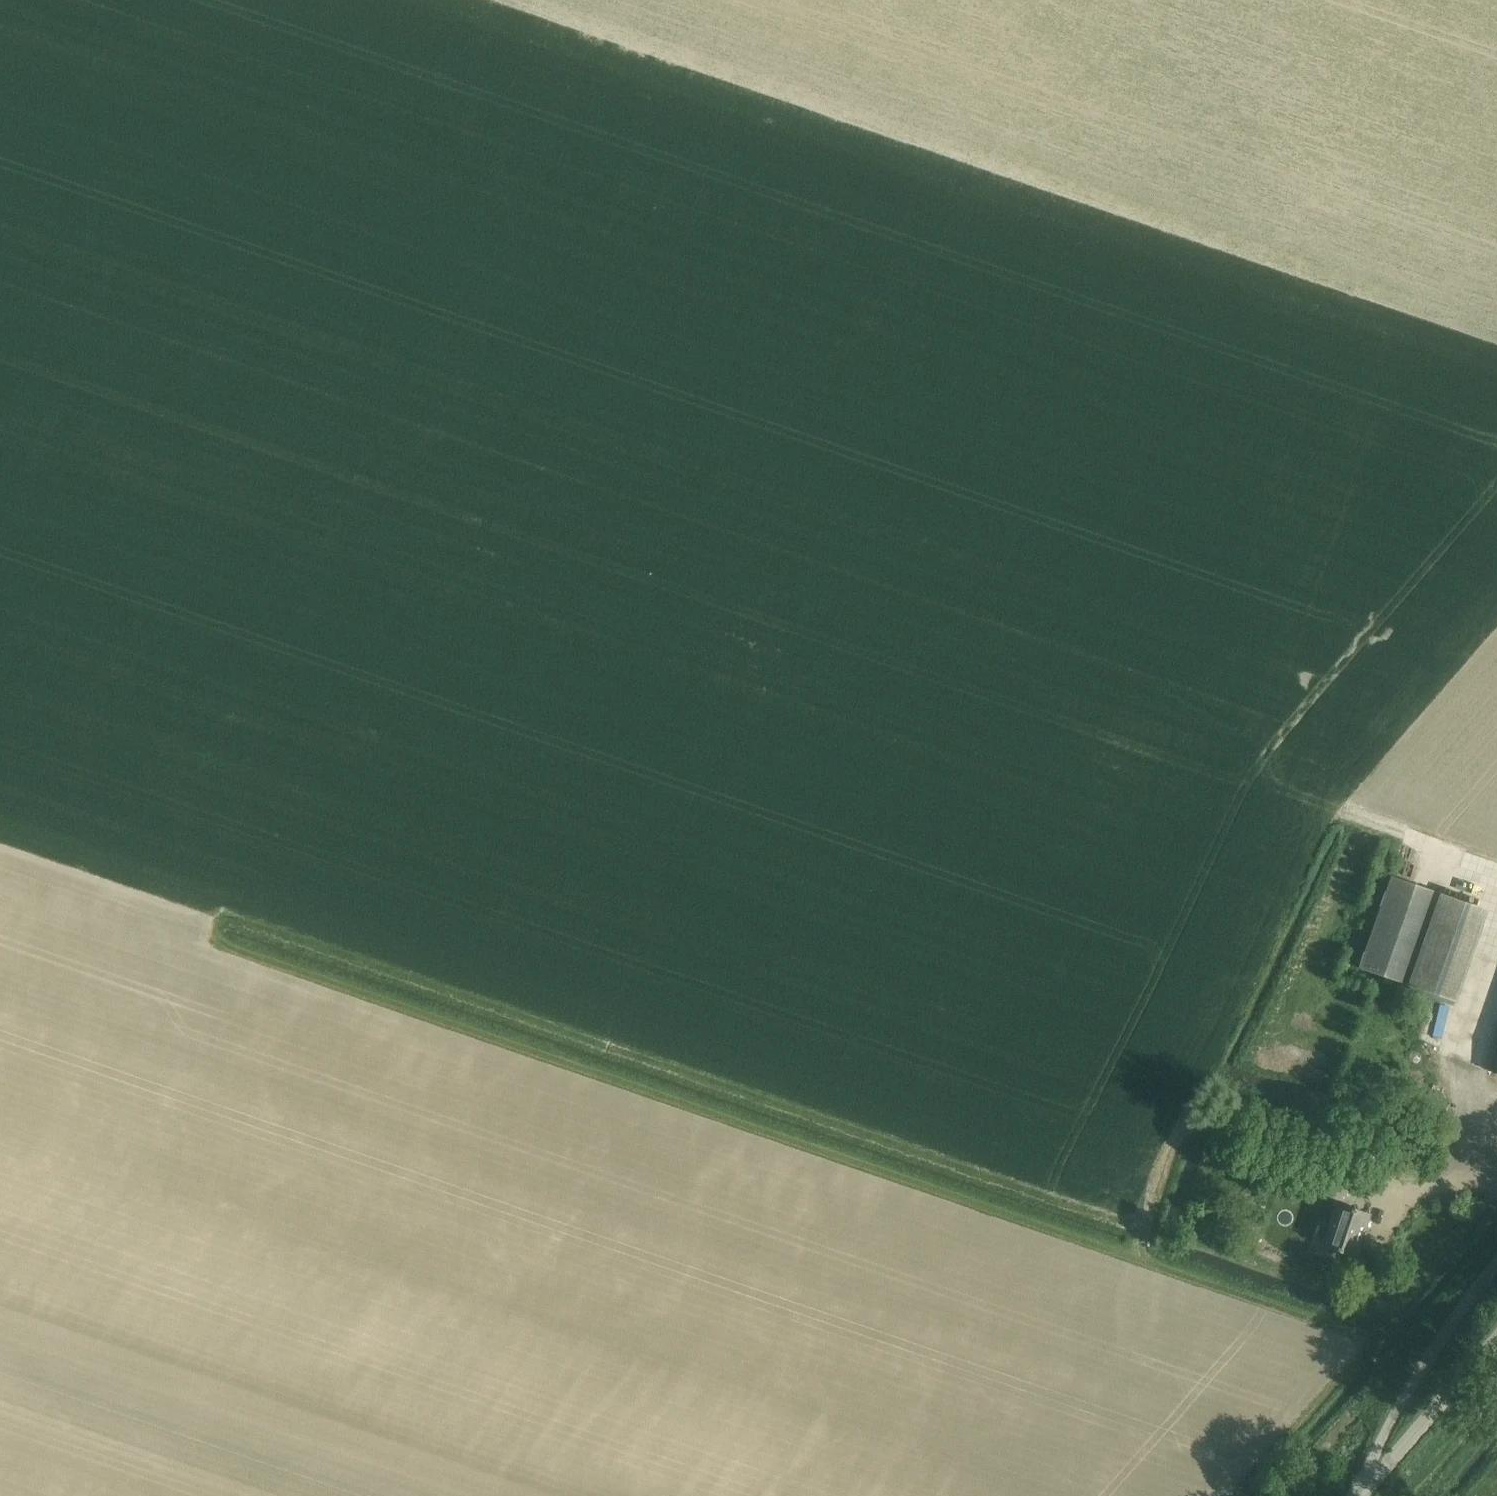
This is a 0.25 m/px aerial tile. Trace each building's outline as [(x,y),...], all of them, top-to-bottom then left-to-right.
[(1406,985),(1437,893),(1391,877),(1359,969),(1406,985)] [(1440,894),(1408,985),(1454,1001),(1486,911),(1440,894)] [(1312,1032),(1328,1034),(1329,1023),(1313,1022),(1312,1032)] [(1489,1071),(1496,1074),(1496,1047),(1489,1071)] [(1324,1246),(1335,1250),(1354,1256),(1368,1214),(1338,1204),(1324,1246)]
